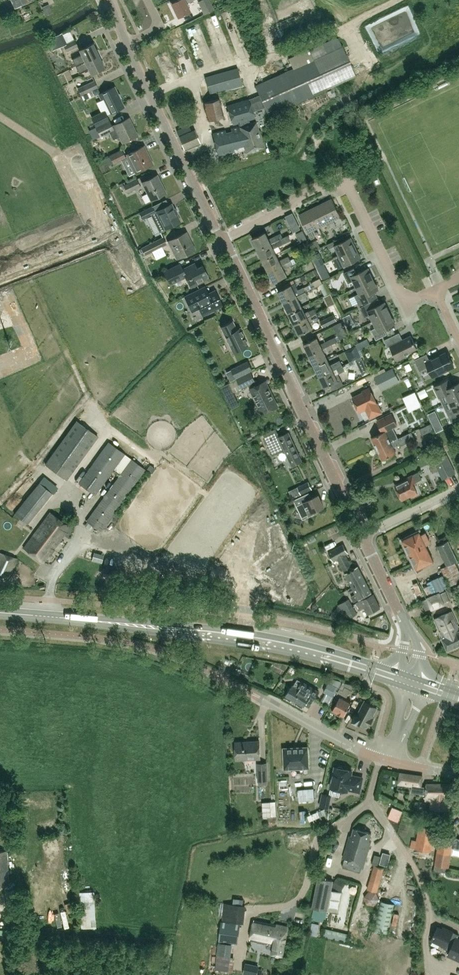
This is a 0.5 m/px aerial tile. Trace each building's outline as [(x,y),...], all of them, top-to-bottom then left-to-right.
[(47,1),(50,10),(57,7),(54,0),(49,0),(47,1)] [(171,3),(178,16),(189,11),(185,3),(191,0),(177,0),(171,3)] [(197,1),(204,14),(214,9),(209,0),(200,0),(197,1)] [(208,14),(215,43),(230,40),(224,11),(208,14)] [(204,20),(190,24),(198,54),(213,50),(204,20)] [(61,32),(57,34),(51,37),(57,48),(64,45),(66,51),(77,46),(74,40),(66,43),(61,32)] [(179,34),(182,50),(189,49),(185,32),(179,34)] [(422,35),(406,42),(408,48),(424,41),(422,35)] [(259,95),(249,99),(253,111),(264,106),(268,115),(327,89),(355,76),(338,37),(308,50),(312,60),(255,86),(259,95)] [(75,66),(98,55),(93,43),(79,49),(81,54),(72,58),(75,66)] [(104,67),(98,55),(75,66),(79,73),(88,69),(91,73),(104,67)] [(209,93),(242,84),(237,68),(204,77),(209,93)] [(83,86),(83,85),(77,88),(81,96),(87,93),(86,92),(97,87),(94,81),(83,86)] [(123,106),(114,87),(98,94),(101,99),(103,98),(110,113),(123,106)] [(203,103),(208,121),(224,117),(219,99),(203,103)] [(239,126),(212,133),(218,156),(245,149),(246,153),(264,146),(256,121),(249,123),(248,120),(255,117),(253,111),(249,99),(226,105),(232,124),(238,122),(239,126)] [(96,127),(108,120),(105,114),(93,120),(96,127)] [(109,120),(108,120),(96,127),(100,136),(109,132),(113,139),(119,136),(122,143),(138,135),(129,117),(112,126),(109,120)] [(191,131),(179,136),(184,148),(199,142),(194,130),(191,131)] [(152,164),(143,146),(127,154),(136,172),(152,164)] [(125,157),(122,150),(109,156),(113,163),(125,157)] [(166,192),(157,174),(141,182),(150,200),(166,192)] [(140,186),(136,178),(123,185),(127,192),(140,186)] [(320,204),(332,229),(336,227),(333,220),(340,216),(332,198),(320,204)] [(171,203),(155,211),(156,212),(151,214),(160,231),(180,221),(171,203)] [(320,204),(310,209),(319,227),(326,224),(329,230),(332,229),(320,204)] [(156,212),(155,211),(152,206),(139,212),(142,219),(151,214),(156,212)] [(296,208),(289,210),(297,230),(304,227),(296,208)] [(319,227),(310,209),(299,215),(307,233),(308,232),(311,239),(315,237),(311,231),(319,227)] [(194,249),(186,232),(168,241),(177,258),(194,249)] [(282,233),(268,239),(265,232),(252,238),(257,249),(283,237),(282,233)] [(286,235),(283,237),(257,249),(263,260),(276,254),(273,248),(283,244),(282,242),(288,239),(286,235)] [(163,237),(150,243),(157,259),(166,254),(161,246),(166,244),(163,237)] [(339,256),(356,247),(350,237),(339,243),(337,239),(327,244),(329,248),(334,246),(339,256)] [(311,247),(309,243),(307,239),(298,244),(302,252),(311,247)] [(316,240),(309,243),(311,247),(313,251),(320,247),(316,240)] [(356,247),(339,256),(342,262),(336,264),(339,269),(361,258),(356,247)] [(324,263),(318,251),(311,255),(317,266),(324,263)] [(279,261),(276,254),(263,260),(268,271),(290,260),(289,256),(279,261)] [(290,260),(268,271),(273,282),(286,276),(283,268),(292,264),(290,260)] [(180,263),(178,264),(163,271),(170,285),(186,277),(190,287),(208,278),(202,265),(197,268),(194,263),(183,269),(180,263)] [(356,287),(373,278),(368,268),(357,273),(354,268),(343,273),(348,283),(353,280),(356,287)] [(323,273),(316,276),(318,281),(326,277),(323,273)] [(373,278),(356,287),(359,293),(354,296),(359,305),(370,300),(367,295),(378,289),(373,278)] [(289,282),(291,285),(278,291),(283,302),(311,289),(309,285),(298,290),(293,280),(289,282)] [(214,290),(208,293),(205,286),(199,289),(185,296),(192,311),(199,307),(203,315),(222,305),(214,290)] [(311,289),(283,302),(288,313),(301,306),(298,300),(313,292),(311,289)] [(373,321),(390,312),(385,302),(373,307),(371,302),(360,307),(365,317),(370,315),(373,321)] [(301,306),(288,313),(294,324),(316,313),(314,309),(309,311),(304,313),(301,306)] [(390,312),(373,321),(376,327),(371,330),(376,339),(386,334),(384,329),(395,323),(390,312)] [(316,313),(294,324),(299,335),(312,328),(309,321),(318,316),(316,313)] [(333,314),(320,321),(323,327),(337,321),(333,314)] [(236,329),(232,321),(220,327),(232,352),(248,345),(239,328),(236,329)] [(411,335),(402,340),(402,339),(400,338),(399,338),(396,334),(384,340),(387,347),(390,346),(397,360),(406,356),(405,354),(416,348),(414,344),(415,343),(411,335)] [(335,337),(320,344),(316,337),(303,344),(309,355),(322,348),(332,344),(337,341),(335,337)] [(334,348),(332,344),(322,348),(309,355),(314,365),(327,359),(324,352),(328,350),(334,348)] [(429,360),(426,354),(414,360),(419,371),(428,367),(433,377),(454,366),(447,352),(429,360)] [(332,370),(327,359),(314,365),(319,376),(332,370)] [(248,362),(237,367),(232,370),(236,378),(241,375),(252,370),(248,362)] [(398,380),(392,369),(375,377),(381,389),(398,380)] [(338,381),(332,370),(319,376),(325,387),(329,385),(332,390),(343,385),(341,379),(338,381)] [(236,379),(241,388),(255,381),(251,372),(236,379)] [(445,381),(434,386),(442,404),(458,396),(458,383),(451,387),(447,380),(445,381)] [(268,388),(265,381),(250,388),(262,413),(277,406),(271,392),(270,393),(268,388)] [(221,386),(227,399),(235,395),(228,383),(221,386)] [(359,412),(368,408),(368,409),(378,405),(369,387),(362,391),(362,392),(352,397),(359,412)] [(442,404),(451,422),(458,418),(458,411),(458,410),(458,396),(442,404)] [(372,437),(377,448),(398,438),(393,427),(397,425),(391,413),(377,420),(381,429),(382,428),(384,431),(372,437)] [(45,464),(66,479),(97,436),(76,421),(45,464)] [(288,432),(279,436),(276,428),(263,434),(273,455),(285,450),(292,466),(301,461),(288,432)] [(398,438),(377,448),(382,459),(396,452),(393,447),(400,444),(400,446),(415,439),(411,431),(398,438)] [(124,454),(108,442),(79,482),(95,494),(124,454)] [(455,473),(446,454),(433,460),(443,479),(455,473)] [(86,521),(100,531),(145,469),(131,459),(86,521)] [(406,478),(407,479),(395,485),(402,499),(411,495),(412,496),(417,494),(417,492),(412,483),(422,479),(418,472),(406,478)] [(39,482),(20,506),(33,516),(51,492),(39,482)] [(311,489),(308,482),(298,486),(301,494),(311,489)] [(303,518),(313,514),(312,512),(323,507),(318,495),(309,499),(306,494),(294,500),(303,518)] [(14,513),(26,523),(33,516),(20,506),(14,513)] [(69,526),(50,512),(23,548),(43,562),(69,526)] [(419,531),(402,540),(417,569),(433,561),(426,545),(430,543),(425,533),(421,535),(419,531)] [(440,569),(449,587),(458,582),(458,570),(455,562),(457,560),(447,541),(437,546),(446,566),(440,569)] [(353,569),(345,555),(348,553),(342,544),(327,552),(333,562),(337,559),(352,586),(358,583),(357,581),(364,577),(358,566),(353,569)] [(0,550),(0,575),(8,577),(17,558),(0,550)] [(436,575),(429,578),(432,586),(439,584),(436,575)] [(352,586),(356,593),(350,596),(354,602),(371,592),(364,577),(357,581),(358,583),(352,586)] [(449,600),(445,591),(421,601),(425,610),(449,600)] [(373,593),(356,602),(360,609),(364,607),(368,614),(380,608),(373,593)] [(345,608),(352,605),(348,599),(341,603),(345,609),(346,609),(345,608)] [(352,605),(345,608),(346,609),(350,617),(357,614),(352,605)] [(447,650),(458,645),(458,628),(451,611),(434,618),(443,638),(442,638),(447,650)] [(278,661),(287,664),(289,658),(280,655),(278,661)] [(293,685),(291,684),(285,695),(304,706),(305,704),(309,707),(319,691),(301,680),(299,684),(295,681),(293,685)] [(323,691),(326,693),(322,702),(328,705),(332,696),(333,697),(338,688),(328,682),(323,691)] [(342,715),(343,716),(351,701),(346,698),(350,689),(345,686),(343,690),(339,688),(333,700),(337,701),(333,710),(337,712),(337,714),(341,716),(342,715)] [(357,693),(366,698),(369,693),(360,689),(357,693)] [(367,725),(369,726),(374,718),(371,717),(377,706),(365,700),(357,715),(355,714),(352,720),(357,723),(358,722),(366,726),(367,725)] [(259,741),(235,742),(236,759),(260,758),(259,741)] [(283,747),(284,767),(308,766),(307,746),(283,747)] [(332,749),(322,748),(320,757),(331,758),(332,749)] [(268,781),(267,762),(256,763),(257,782),(258,782),(258,786),(267,785),(267,781),(268,781)] [(343,768),(342,767),(338,766),(337,767),(335,767),(330,787),(347,791),(347,789),(359,791),(362,777),(350,775),(351,770),(343,768)] [(422,776),(400,773),(398,784),(420,787),(422,776)] [(439,784),(426,784),(425,800),(431,800),(430,808),(439,808),(439,784)] [(451,784),(439,784),(439,808),(449,809),(449,796),(451,796),(451,784)] [(297,789),(298,801),(314,800),(313,788),(297,789)] [(266,813),(280,812),(279,796),(266,797),(266,813)] [(311,808),(311,805),(303,805),(303,814),(318,815),(318,809),(311,808)] [(419,825),(415,849),(431,852),(435,828),(419,825)] [(371,833),(354,828),(351,836),(349,835),(348,841),(354,843),(353,845),(368,849),(371,841),(369,841),(371,833)] [(453,837),(454,836),(440,833),(437,853),(450,855),(452,847),(458,848),(458,838),(453,837)] [(298,855),(312,856),(313,838),(298,838),(298,855)] [(343,858),(344,858),(342,867),(360,872),(361,868),(363,869),(368,849),(353,845),(354,843),(348,841),(343,858)] [(6,850),(0,851),(0,885),(9,884),(6,850)] [(383,852),(380,863),(387,865),(390,854),(383,852)] [(450,855),(437,853),(435,864),(448,867),(450,855)] [(297,863),(295,884),(304,885),(307,865),(297,863)] [(369,880),(368,886),(378,889),(384,868),(373,865),(369,880)] [(333,880),(318,877),(312,907),(327,910),(333,880)] [(13,886),(1,887),(2,905),(15,905),(13,886)] [(412,892),(420,899),(425,893),(417,886),(412,892)] [(369,893),(371,898),(382,895),(381,890),(369,893)] [(99,895),(84,896),(85,922),(100,921),(99,895)] [(374,930),(388,933),(395,904),(380,901),(374,930)] [(246,905),(224,903),(222,921),(243,924),(246,905)] [(365,904),(361,914),(373,917),(376,907),(365,904)] [(250,938),(257,940),(257,941),(265,942),(274,943),(272,954),(282,956),(287,927),(254,920),(250,938)] [(240,925),(221,922),(218,941),(237,944),(240,925)] [(452,932),(445,929),(445,930),(437,927),(431,940),(445,946),(444,948),(450,951),(448,955),(458,960),(458,940),(457,939),(458,935),(452,932)] [(322,936),(346,942),(348,934),(324,928),(322,936)] [(217,955),(215,969),(228,971),(230,956),(225,956),(227,943),(218,942),(216,955),(217,955)] [(253,974),(261,974),(262,970),(258,969),(258,965),(244,962),(242,973),(253,974)]
